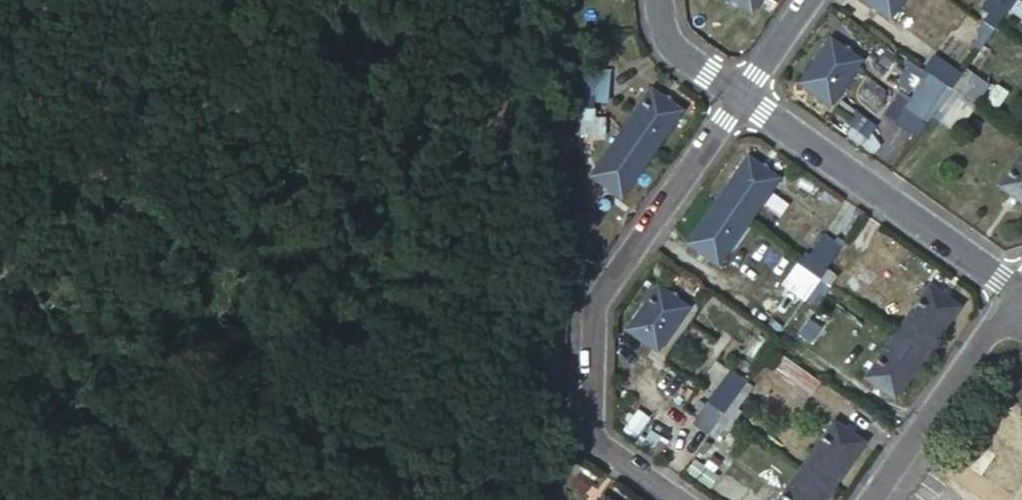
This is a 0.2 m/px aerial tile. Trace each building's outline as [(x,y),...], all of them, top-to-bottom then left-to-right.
[(754,11),(762,0),(739,0),(754,11)] [(893,19),(907,0),(867,0),(893,19)] [(1009,9),(1021,18),(1021,1),(1021,0),(1015,0),(1013,3),(1009,9)] [(984,20),(995,29),(1001,20),(1009,9),(1003,4),(995,16),(989,12),(984,20)] [(984,20),(978,29),(982,33),(975,43),(981,47),(995,29),(984,20)] [(833,39),(803,81),(834,103),(864,61),(833,39)] [(937,54),(926,70),(930,73),(940,80),(952,88),(963,73),(937,54)] [(963,73),(952,88),(963,96),(969,88),(964,84),(972,72),(966,68),(963,73)] [(586,71),(584,109),(592,109),(596,109),(599,109),(599,99),(613,100),(614,72),(586,71)] [(940,80),(930,73),(897,119),(917,134),(937,107),(931,103),(939,92),(935,89),(940,80)] [(939,92),(931,103),(937,107),(938,108),(952,88),(940,80),(935,89),(939,92)] [(656,88),(625,131),(632,137),(655,154),(686,110),(656,88)] [(952,88),(938,108),(943,111),(951,101),(957,105),(963,96),(952,88)] [(951,101),(943,111),(938,118),(957,133),(976,105),(963,96),(957,105),(951,101)] [(592,109),(584,109),(582,132),(592,132),(592,119),(598,119),(599,109),(596,109),(592,109)] [(625,131),(593,176),(624,198),(655,154),(632,137),(625,131)] [(592,132),(582,132),(581,154),(595,155),(596,132),(592,132)] [(751,221),(784,174),(753,152),(721,199),(751,221)] [(998,186),(1021,204),(1021,152),(998,186)] [(720,265),(751,221),(721,199),(689,243),(720,265)] [(826,235),(828,236),(837,243),(849,227),(839,219),(826,235)] [(828,248),(835,254),(841,246),(837,243),(828,236),(815,255),(820,259),(828,248)] [(839,271),(833,280),(842,287),(867,253),(846,239),(841,246),(835,254),(842,258),(834,268),(839,271)] [(810,250),(804,259),(809,263),(822,272),(835,254),(828,248),(820,259),(815,255),(810,250)] [(822,272),(833,280),(839,271),(834,268),(842,258),(835,254),(822,272)] [(822,272),(809,263),(803,272),(808,276),(801,287),(808,292),(822,272)] [(822,286),(826,289),(833,280),(822,272),(808,292),(814,297),(822,286)] [(931,280),(898,327),(928,349),(962,302),(931,280)] [(661,286),(630,330),(660,351),(691,308),(661,286)] [(898,327),(865,374),(895,396),(928,349),(898,327)] [(810,395),(820,379),(773,348),(763,363),(810,395)] [(670,367),(623,415),(649,441),(696,393),(670,367)] [(724,412),(737,393),(730,387),(722,400),(717,396),(712,403),(724,412)] [(737,407),(744,398),(737,393),(724,412),(735,420),(741,411),(737,407)] [(724,425),(728,429),(735,420),(724,412),(710,432),(717,437),(724,425)] [(834,418),(800,465),(831,487),(865,439),(834,418)] [(704,440),(683,470),(705,486),(726,455),(704,440)] [(726,455),(705,486),(711,491),(733,460),(726,455)] [(776,499),(822,499),(831,487),(800,465),(776,499)]
